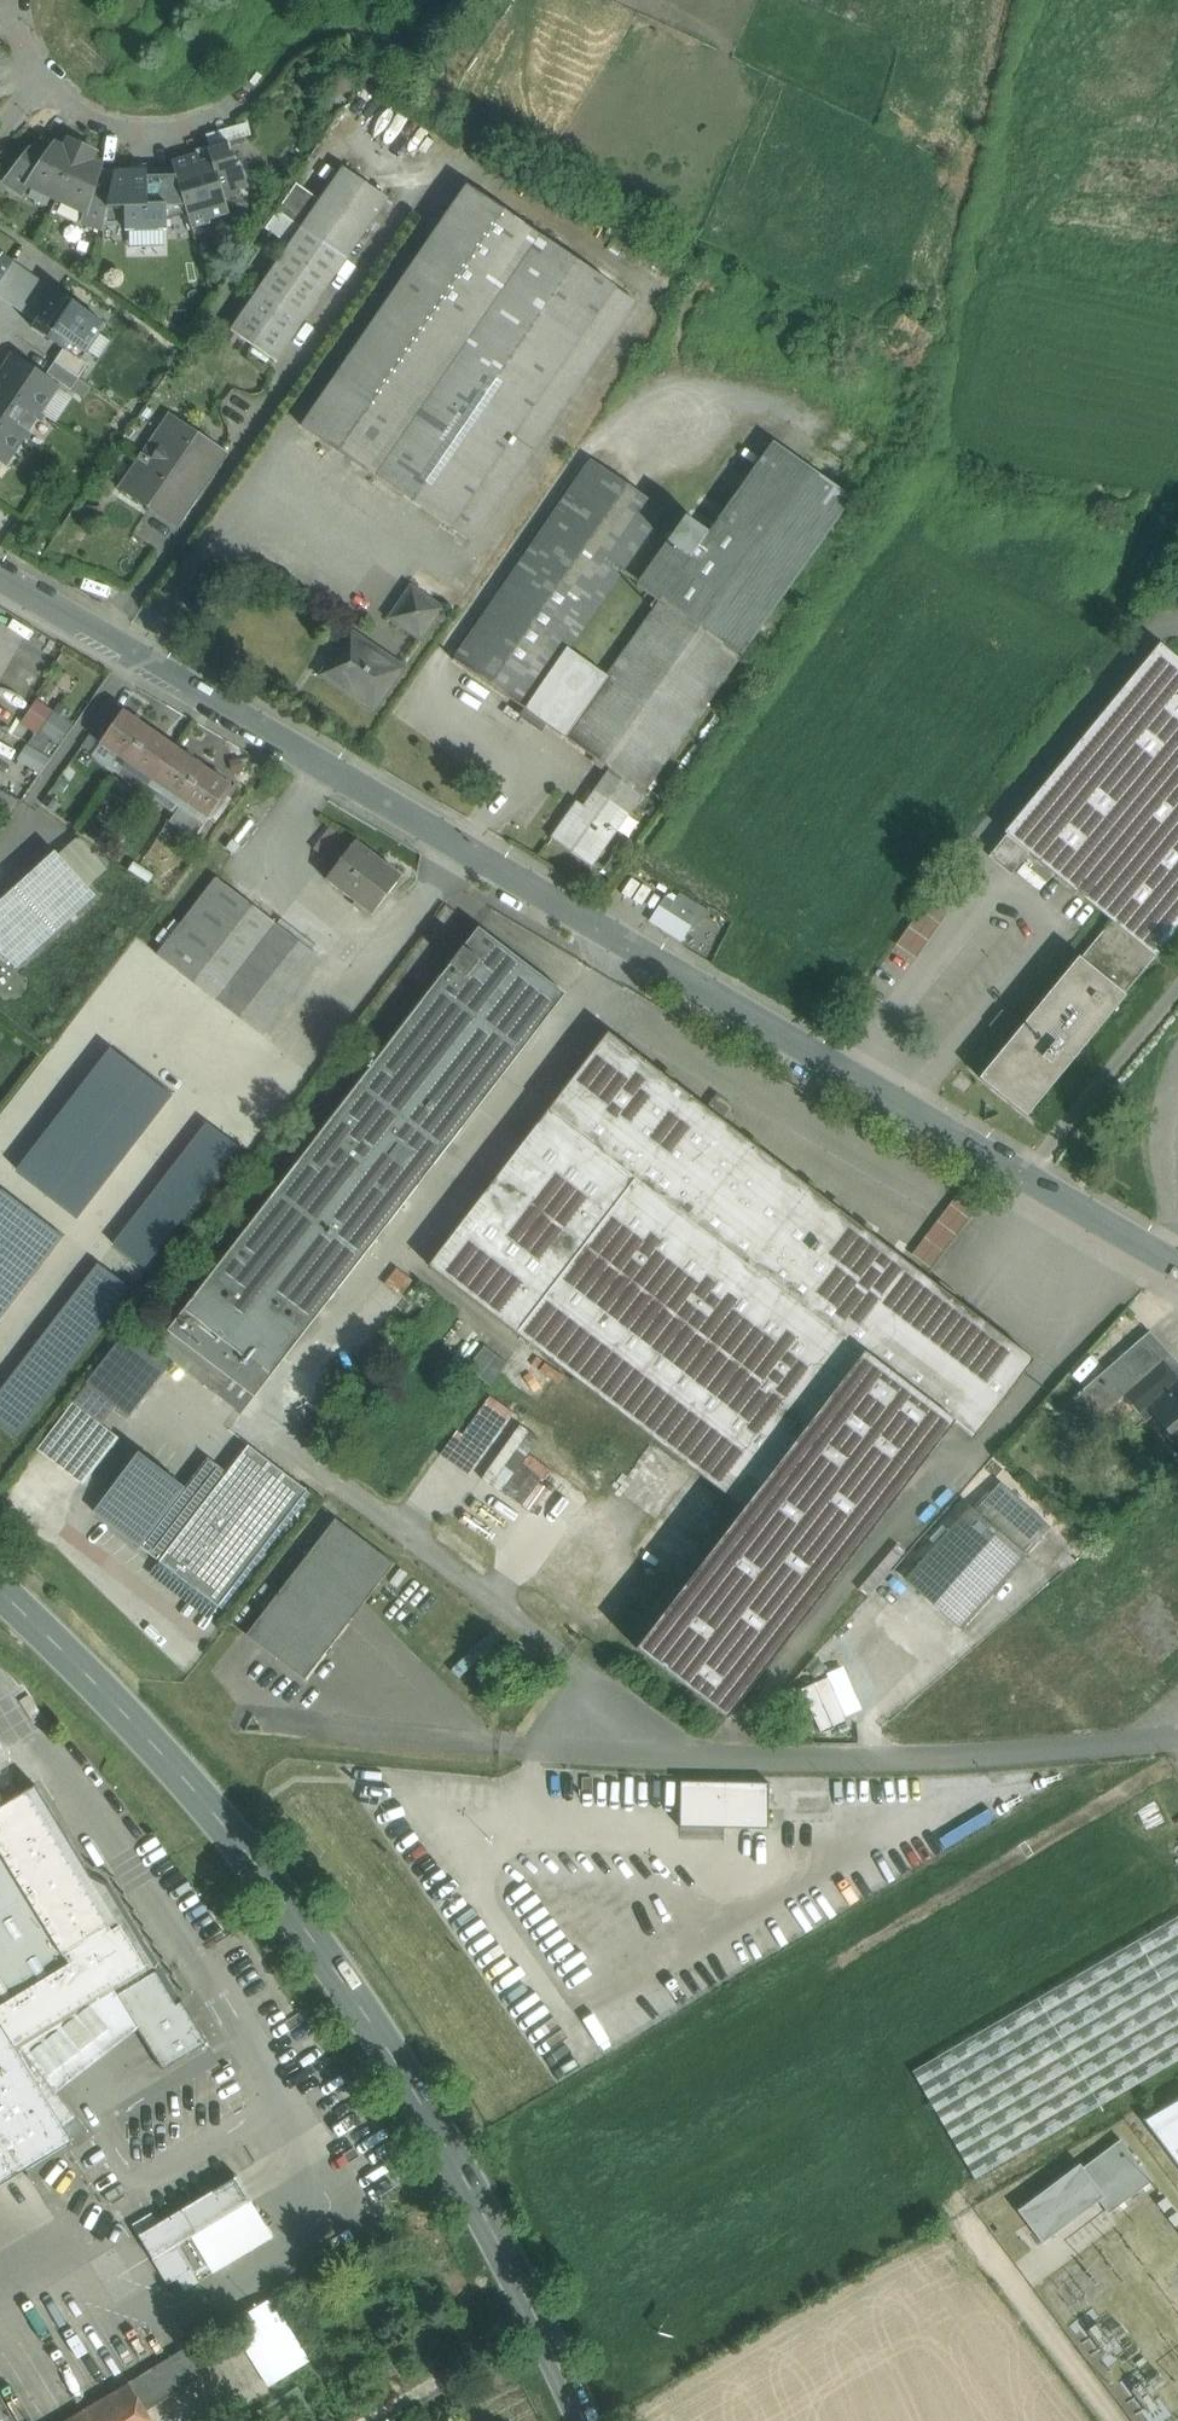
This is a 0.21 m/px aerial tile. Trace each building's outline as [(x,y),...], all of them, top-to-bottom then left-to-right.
[(47,155),(26,186),(28,187),(57,200),(82,147),(68,140),(64,149),(55,144),(47,155)] [(230,144),(172,161),(174,170),(187,214),(192,229),(211,224),(210,220),(229,214),(225,199),(242,194),(241,189),(247,187),(241,167),(242,167),(241,163),(238,164),(233,151),(232,151),(230,144)] [(34,146),(5,181),(24,193),(28,187),(26,186),(47,155),(34,146)] [(96,153),(82,147),(57,200),(85,214),(87,215),(98,179),(102,166),(92,162),(96,153)] [(321,201),(302,228),(347,259),(388,200),(343,169),(321,201)] [(129,170),(115,170),(112,183),(107,209),(125,209),(148,208),(148,205),(147,170),(129,170)] [(167,205),(167,220),(187,214),(174,170),(147,170),(148,205),(167,205)] [(112,183),(98,179),(87,215),(85,214),(83,222),(103,228),(104,226),(107,209),(112,183)] [(321,201),(297,184),(277,212),(302,228),(321,201)] [(467,186),(302,426),(375,477),(541,236),(467,186)] [(167,205),(148,205),(148,208),(125,209),(125,225),(126,231),(167,230),(167,220),(167,205)] [(125,225),(125,209),(107,209),(104,226),(125,225)] [(302,228),(260,290),(305,321),(347,259),(302,228)] [(541,236),(375,477),(471,542),(636,301),(541,236)] [(0,253),(0,283),(14,263),(0,253)] [(305,321),(260,290),(232,331),(277,362),(305,321)] [(106,325),(58,292),(33,329),(81,361),(106,325)] [(13,357),(0,376),(0,386),(42,415),(43,414),(40,412),(57,387),(13,357)] [(79,379),(55,362),(47,374),(71,390),(79,379)] [(0,386),(0,421),(26,439),(42,415),(0,386)] [(0,421),(0,459),(6,463),(23,438),(25,440),(26,439),(0,421)] [(182,422),(169,441),(162,436),(148,458),(143,454),(140,459),(144,462),(125,491),(150,508),(155,501),(179,518),(225,451),(182,422)] [(775,443),(739,493),(818,548),(854,498),(775,443)] [(664,510),(592,460),(524,559),(596,608),(664,510)] [(729,507),(706,491),(688,516),(711,532),(729,507)] [(818,548),(739,493),(729,507),(711,532),(692,558),(664,597),(743,653),(818,548)] [(688,516),(670,542),(692,558),(711,532),(688,516)] [(670,542),(639,585),(662,601),(664,597),(692,558),(670,542)] [(523,558),(453,660),(527,711),(569,650),(597,609),(524,559),(523,558)] [(442,607),(413,587),(392,618),(421,638),(442,607)] [(662,601),(608,676),(569,650),(527,711),(610,770),(611,771),(611,770),(637,788),(644,793),(743,653),(664,597),(662,601)] [(400,668),(351,634),(324,674),(373,708),(400,668)] [(1160,644),(1004,833),(1112,922),(1156,958),(1177,932),(1177,659),(1160,644)] [(14,757),(34,772),(70,724),(34,697),(16,721),(32,733),(14,757)] [(123,711),(100,744),(127,763),(150,730),(123,711)] [(150,730),(127,763),(154,782),(177,748),(150,730)] [(177,748),(154,782),(181,800),(204,767),(177,748)] [(231,786),(204,767),(181,800),(208,819),(231,786)] [(637,788),(622,810),(628,814),(644,793),(637,788)] [(593,813),(577,802),(551,838),(591,867),(628,814),(622,810),(604,797),(593,813)] [(330,829),(313,851),(336,869),(353,847),(330,829)] [(402,879),(356,843),(336,869),(326,882),(372,917),(402,879)] [(96,896),(55,852),(35,870),(76,914),(96,896)] [(76,914),(35,870),(13,889),(15,891),(53,934),(76,914)] [(275,927),(215,880),(156,957),(217,1003),(275,927)] [(644,919),(681,943),(701,912),(664,888),(644,919)] [(0,905),(0,959),(3,963),(8,959),(16,968),(53,934),(15,891),(0,905)] [(895,942),(914,955),(943,912),(923,899),(895,942)] [(1112,922),(1081,959),(1079,957),(1023,1026),(1009,1014),(994,1032),(1008,1044),(980,1078),(1027,1117),(1126,996),(1125,995),(1156,958),(1112,922)] [(322,962),(275,927),(217,1003),(263,1039),(322,962)] [(565,995),(479,929),(464,948),(451,965),(537,1032),(565,995)] [(451,965),(168,1331),(170,1332),(171,1331),(197,1352),(197,1353),(198,1354),(199,1353),(226,1374),(225,1375),(226,1376),(227,1375),(228,1375),(254,1395),(253,1397),(255,1398),(537,1032),(451,965)] [(1034,1360),(608,1033),(429,1266),(744,1509),(637,1649),(727,1719),(953,1425),(973,1440),(1034,1360)] [(110,1049),(17,1170),(78,1218),(172,1096),(110,1049)] [(239,1147),(207,1123),(114,1245),(145,1269),(239,1147)] [(66,1237),(4,1189),(0,1194),(0,1321),(66,1237)] [(942,1251),(977,1206),(956,1190),(921,1235),(942,1251)] [(130,1289),(98,1264),(0,1390),(0,1425),(15,1437),(130,1289)] [(226,1374),(199,1353),(198,1354),(197,1353),(197,1352),(171,1331),(170,1332),(168,1331),(156,1348),(214,1393),(228,1375),(227,1375),(226,1376),(225,1375),(226,1374)] [(1148,1333),(1080,1393),(1090,1405),(1099,1415),(1123,1394),(1167,1355),(1148,1333)] [(122,1337),(87,1384),(129,1417),(166,1371),(122,1337)] [(485,1346),(467,1369),(490,1386),(507,1363),(485,1346)] [(1123,1394),(1146,1421),(1157,1411),(1155,1410),(1172,1395),(1168,1391),(1177,1382),(1177,1367),(1167,1355),(1123,1394)] [(1168,1391),(1172,1395),(1155,1410),(1157,1411),(1177,1435),(1177,1382),(1168,1391)] [(485,1392),(441,1455),(469,1474),(512,1411),(485,1392)] [(1080,1393),(1069,1402),(1078,1413),(1090,1405),(1080,1393)] [(526,1453),(537,1438),(517,1423),(479,1474),(527,1509),(554,1473),(526,1453)] [(219,1484),(159,1562),(218,1607),(307,1491),(249,1446),(219,1484)] [(199,1469),(140,1547),(159,1562),(219,1484),(199,1469)] [(971,1508),(906,1580),(960,1628),(1044,1535),(993,1490),(974,1511),(971,1508)] [(336,1519),(247,1634),(307,1679),(395,1565),(336,1519)] [(827,1676),(797,1685),(810,1729),(840,1720),(827,1676)] [(771,1782),(680,1780),(678,1827),(770,1829),(771,1782)] [(109,1884),(89,1874),(36,1787),(37,1787),(36,1786),(1,1807),(0,1808),(0,2026),(13,2047),(14,2047),(56,2021),(102,1993),(102,1992),(121,1981),(127,1990),(161,1969),(109,1884)] [(912,2071),(975,2179),(1177,2061),(1177,1916),(912,2071)] [(161,1969),(127,1990),(121,1981),(102,1992),(102,1993),(112,1987),(137,2027),(180,2001),(161,1969)] [(102,1993),(56,2021),(87,2060),(92,2065),(137,2030),(137,2029),(137,2027),(112,1987),(102,1993)] [(180,2001),(137,2027),(137,2029),(137,2030),(162,2070),(163,2071),(207,2044),(207,2043),(182,2001),(181,2001),(180,2001)] [(87,2060),(56,2021),(14,2047),(18,2053),(24,2049),(53,2086),(87,2060)] [(0,2026),(0,2186),(72,2142),(63,2127),(77,2116),(53,2086),(24,2049),(18,2053),(14,2047),(13,2047),(0,2026)] [(1145,2120),(1177,2164),(1177,2101),(1145,2120)] [(1122,2139),(1083,2168),(1081,2164),(1020,2210),(1044,2242),(1100,2200),(1109,2213),(1152,2180),(1122,2139)] [(238,2176),(138,2236),(153,2260),(177,2246),(252,2200),(238,2176)] [(1169,2195),(1158,2203),(1174,2225),(1177,2222),(1177,2207),(1169,2195)] [(268,2226),(217,2256),(223,2266),(274,2236),(268,2226)] [(177,2246),(153,2260),(167,2285),(192,2270),(177,2246)] [(271,2299),(230,2324),(268,2387),(309,2361),(271,2299)] [(186,2349),(129,2383),(129,2384),(147,2412),(207,2376),(202,2368),(198,2370),(186,2349)] [(68,2420),(152,2420),(147,2412),(129,2384),(68,2420)] [(246,2412),(234,2420),(235,2420),(251,2420),(246,2412)]
